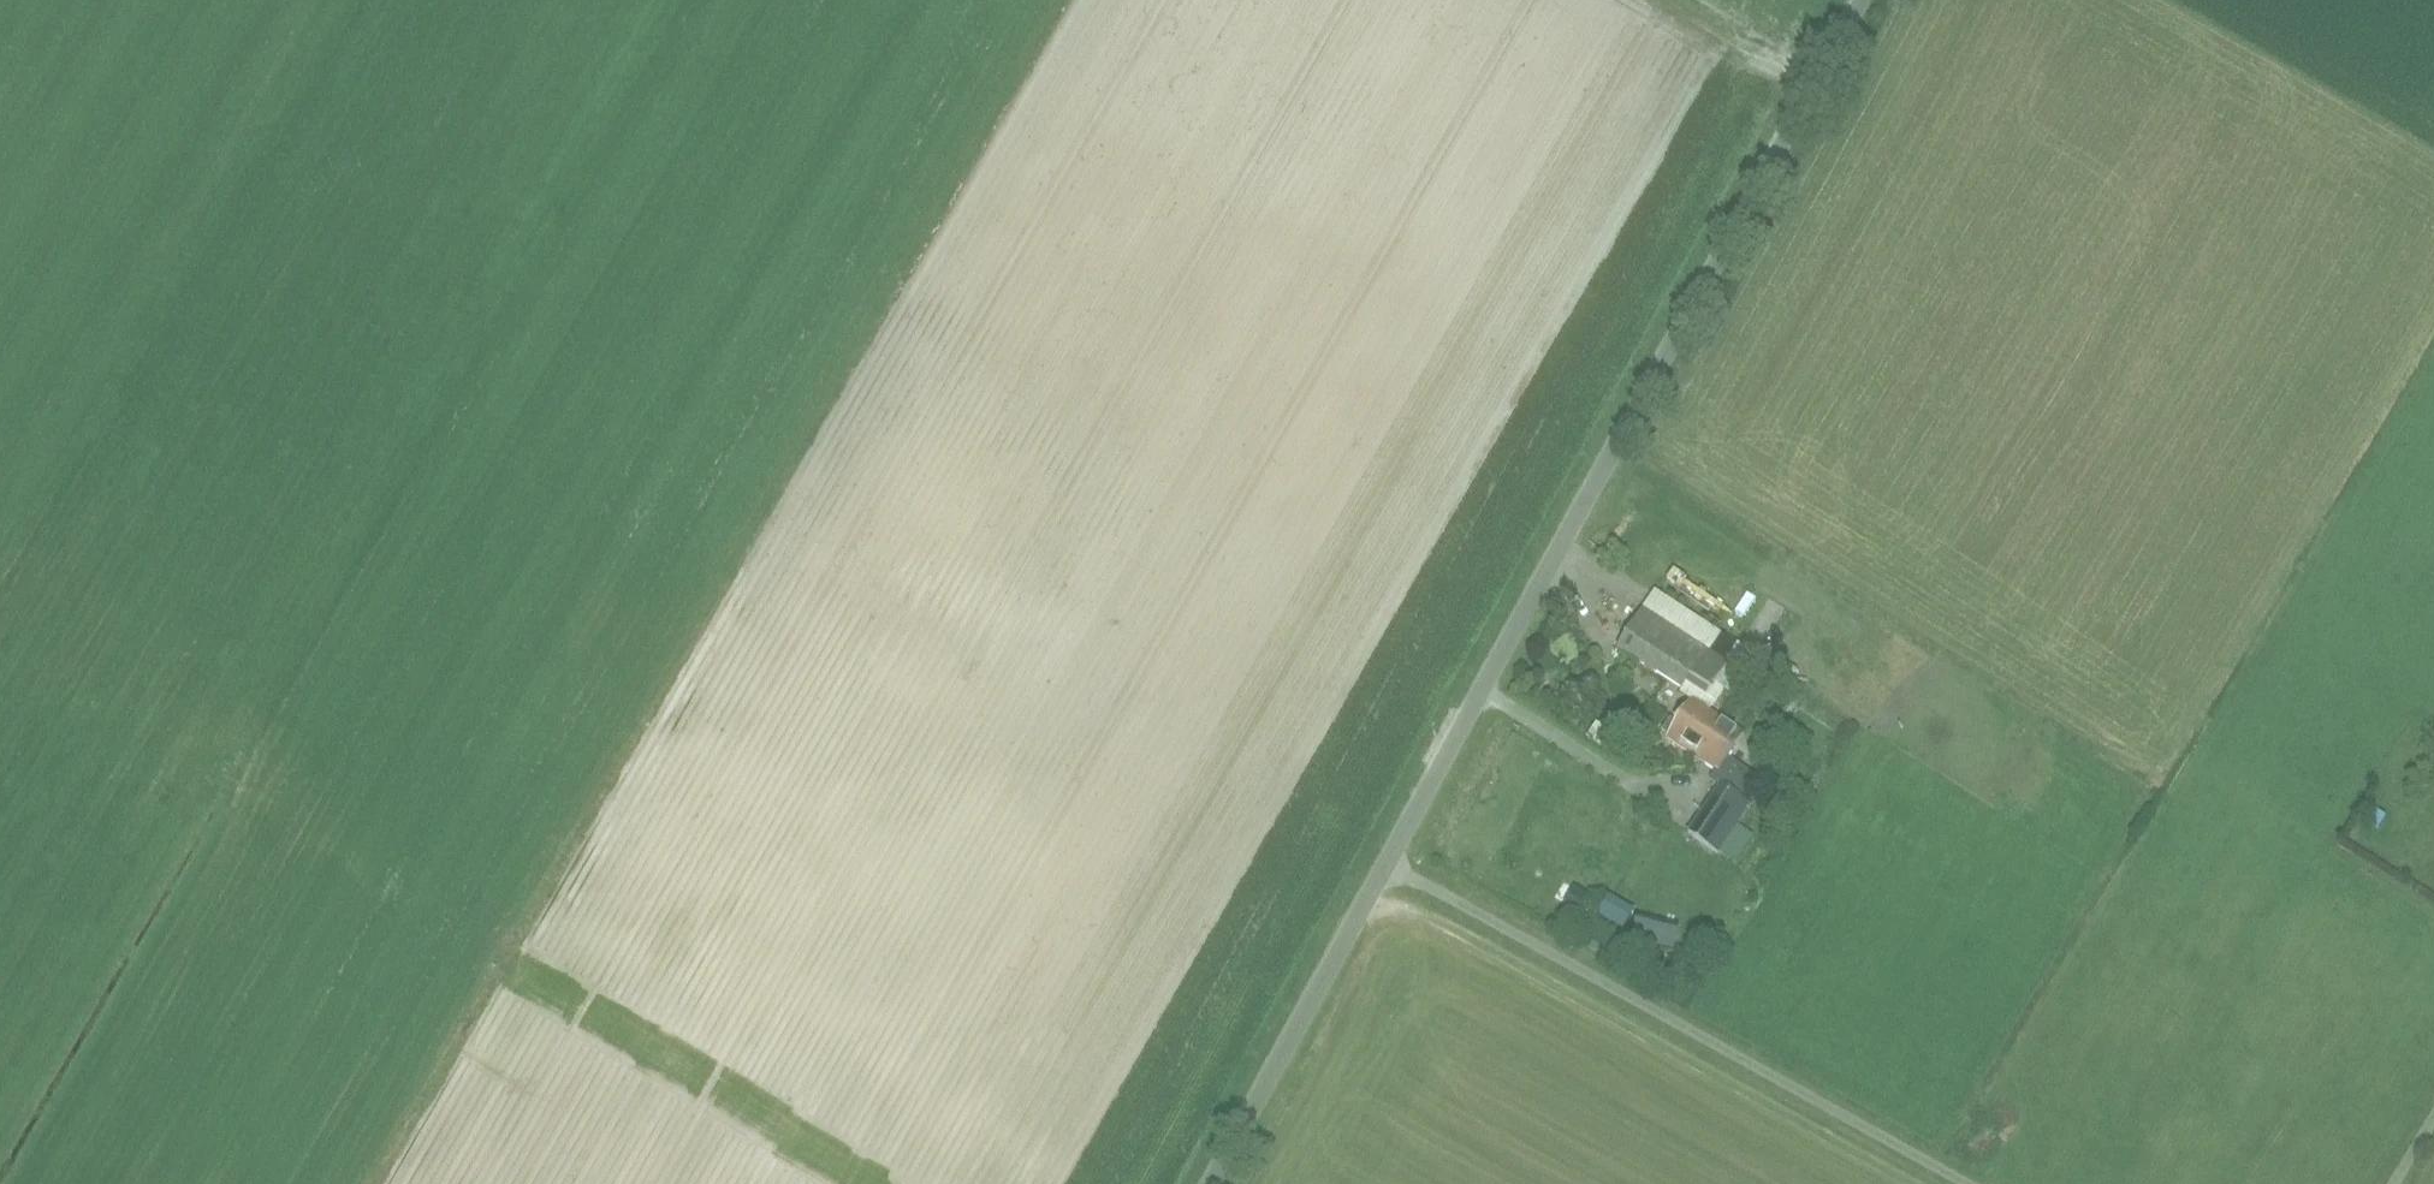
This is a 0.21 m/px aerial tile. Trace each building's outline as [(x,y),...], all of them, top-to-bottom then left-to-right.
[(1728,668),(1676,634),(1644,612),(1618,651),(1683,693),(1687,687),(1707,700),(1728,668)] [(1766,633),(1782,642),(1790,628),(1775,619),(1766,633)] [(1727,760),(1743,736),(1693,702),(1667,740),(1718,773),(1712,782),(1721,788),(1741,800),(1755,779),(1727,760)] [(1752,807),(1741,800),(1721,788),(1690,835),(1720,855),(1752,807)] [(1609,920),(1626,922),(1628,898),(1612,897),(1609,920)]
